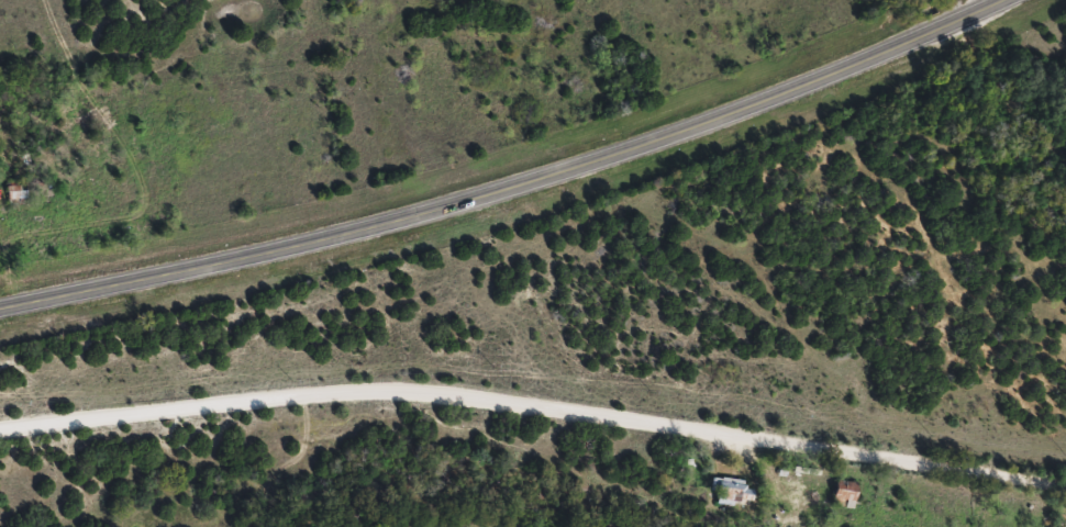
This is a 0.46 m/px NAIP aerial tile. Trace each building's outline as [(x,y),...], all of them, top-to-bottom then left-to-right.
[(749,480),(716,477),(713,502),(757,507),(758,489),(748,488),(749,480)] [(862,484),(837,479),(831,505),(857,510),(862,484)]
